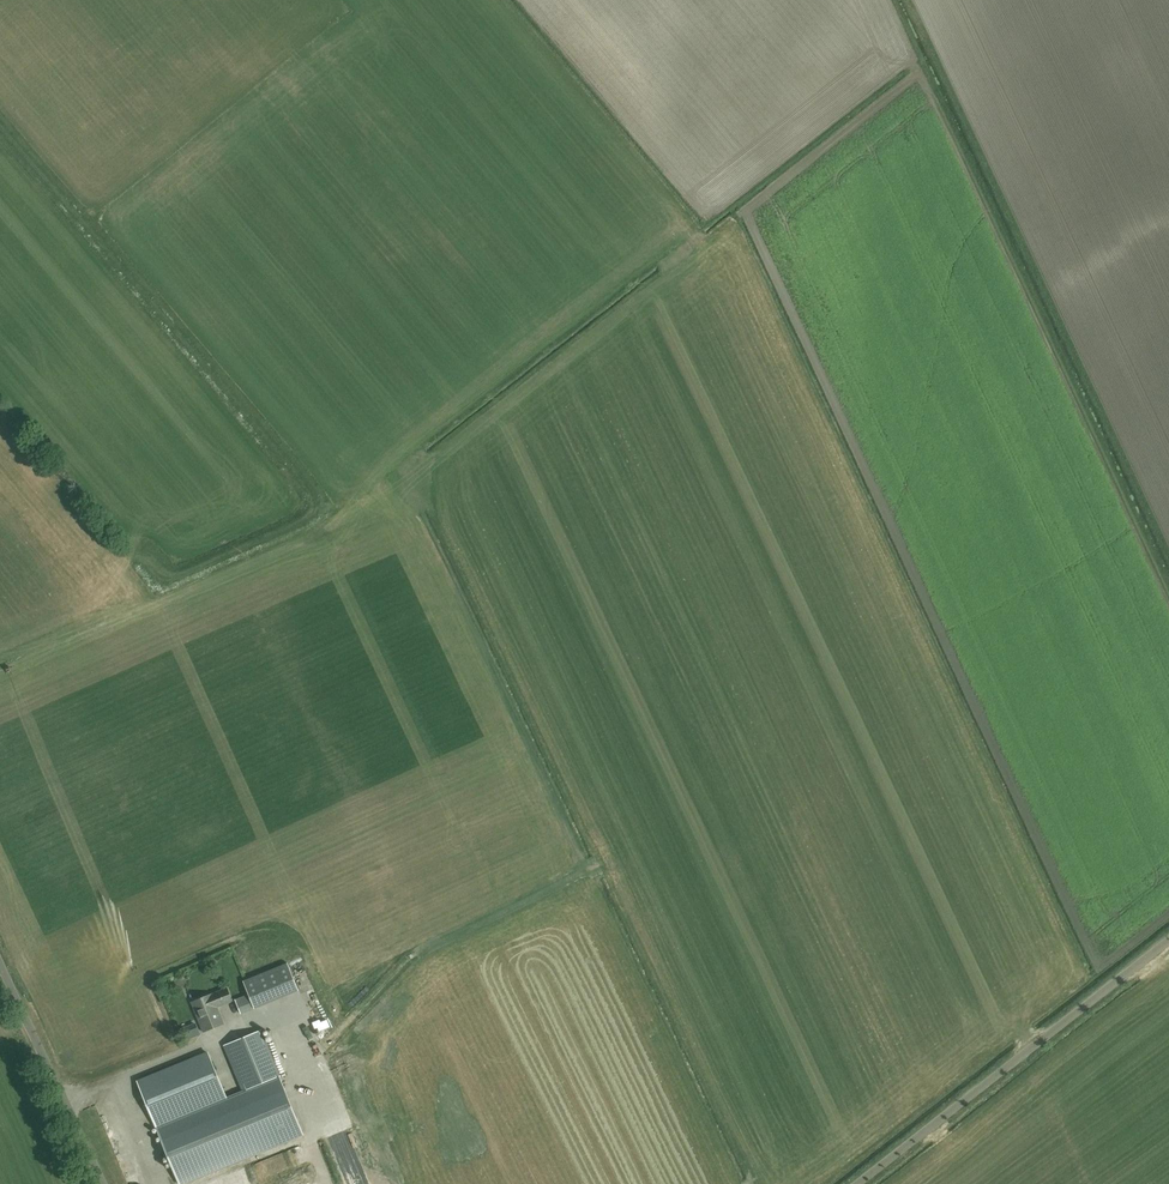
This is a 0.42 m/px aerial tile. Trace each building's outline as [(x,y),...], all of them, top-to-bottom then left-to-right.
[(243,981),(254,1008),(298,989),(287,963),(243,981)] [(224,1024),(217,1009),(217,1007),(232,1000),(227,987),(211,994),(211,993),(191,1002),(203,1032),(224,1024)] [(196,1024),(183,1029),(186,1039),(199,1034),(196,1024)] [(278,1076),(279,1076),(261,1031),(224,1046),(242,1091),(278,1076)] [(156,1126),(225,1098),(207,1053),(137,1081),(156,1126)] [(156,1126),(179,1183),(181,1183),(302,1135),(278,1076),(242,1091),(225,1098),(156,1126)]
